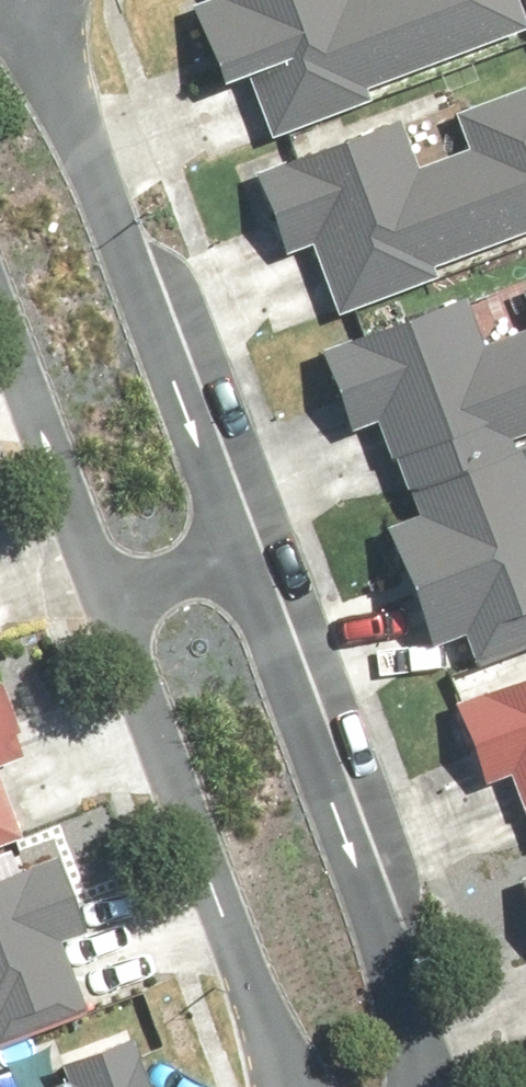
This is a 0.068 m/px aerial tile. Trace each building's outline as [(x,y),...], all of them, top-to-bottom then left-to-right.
[(287,133),(390,94),(388,87),(525,35),(525,0),(225,0),(204,8),(235,91),(267,79),(287,133)] [(342,320),(437,284),(430,267),(525,232),(525,96),(459,121),(470,151),(417,171),(401,127),(261,179),(289,256),(315,247),(342,320)] [(517,292),(525,315),(525,289),(517,292)] [(480,350),(465,306),(326,354),(352,430),(386,418),(419,513),(392,522),(435,646),(462,636),(473,667),(525,648),(525,481),(512,441),(525,435),(525,332),(480,350)] [(473,688),(503,770),(525,761),(525,668),(473,688)] [(38,819),(13,750),(39,741),(15,672),(0,678),(0,832),(38,819)] [(79,843),(0,872),(0,1018),(11,1014),(17,1032),(104,1000),(77,924),(104,914),(79,843)] [(46,1086),(175,1086),(151,1022),(81,1048),(90,1071),(46,1086)]
